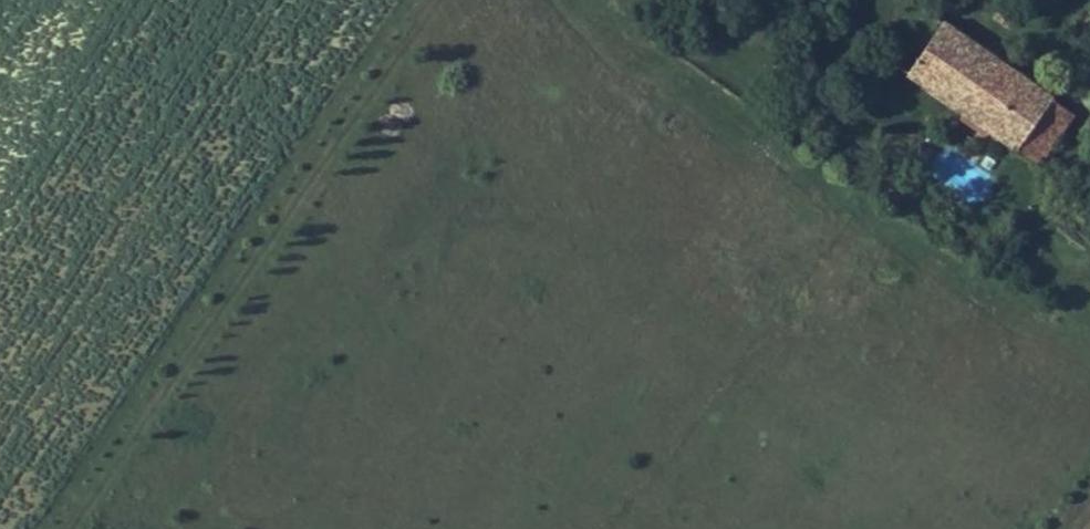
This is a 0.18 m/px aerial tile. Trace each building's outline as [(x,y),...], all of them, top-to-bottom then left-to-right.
[(991,182),(1032,125),(890,26),(849,82),(991,182)]
